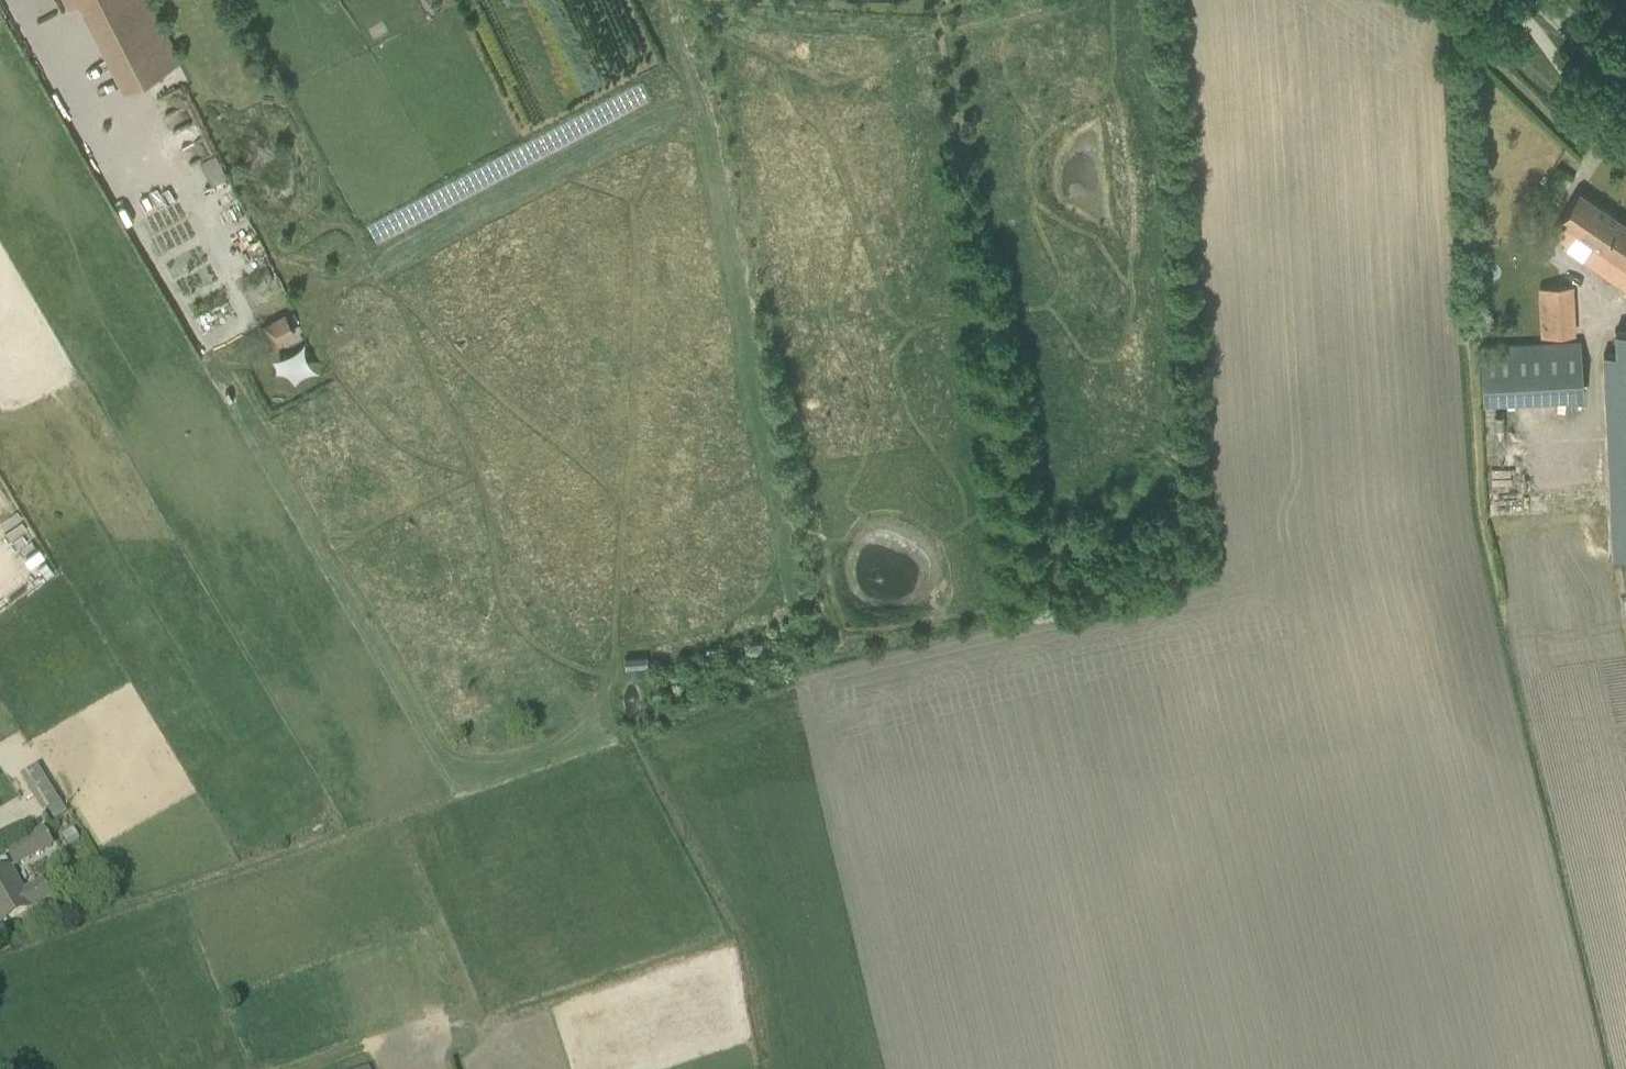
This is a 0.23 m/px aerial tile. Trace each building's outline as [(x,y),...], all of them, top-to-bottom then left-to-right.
[(120,71),(170,45),(147,0),(84,0),(120,71)] [(1579,192),(1551,233),(1568,244),(1565,249),(1581,260),(1625,290),(1625,224),(1579,192)] [(1576,332),(1573,285),(1537,287),(1540,335),(1576,332)] [(276,344),(295,333),(284,312),(264,323),(276,344)] [(1602,345),(1612,554),(1625,553),(1625,331),(1617,331),(1618,345),(1602,345)] [(1582,397),(1580,341),(1481,346),(1484,401),(1582,397)] [(60,802),(37,766),(19,777),(43,814),(60,802)] [(78,839),(73,829),(62,835),(67,845),(78,839)] [(6,851),(15,866),(52,845),(43,830),(6,851)] [(25,912),(24,911),(50,897),(41,882),(23,892),(11,868),(0,874),(0,925),(25,912)]
